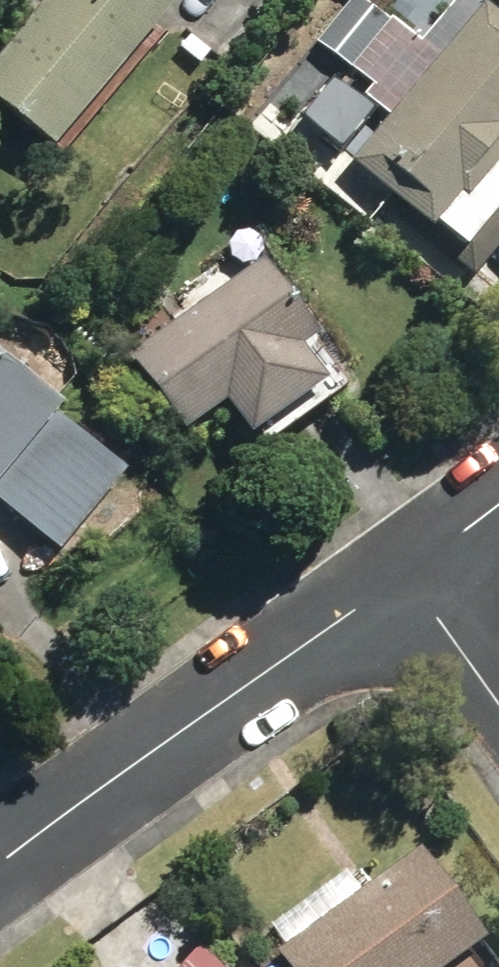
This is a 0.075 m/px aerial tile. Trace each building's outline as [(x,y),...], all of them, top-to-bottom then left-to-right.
[(44,155),(165,12),(151,0),(44,0),(0,52),(0,119),(44,155)] [(470,279),(498,244),(498,25),(479,8),(346,169),(470,279)] [(254,269),(121,362),(176,438),(214,411),(239,445),(316,392),(291,356),(307,346),(254,269)] [(49,417),(0,375),(0,475),(49,417)] [(275,966),(425,966),(466,937),(401,849),(263,952),(275,966)] [(186,946),(167,966),(209,966),(186,946)]
